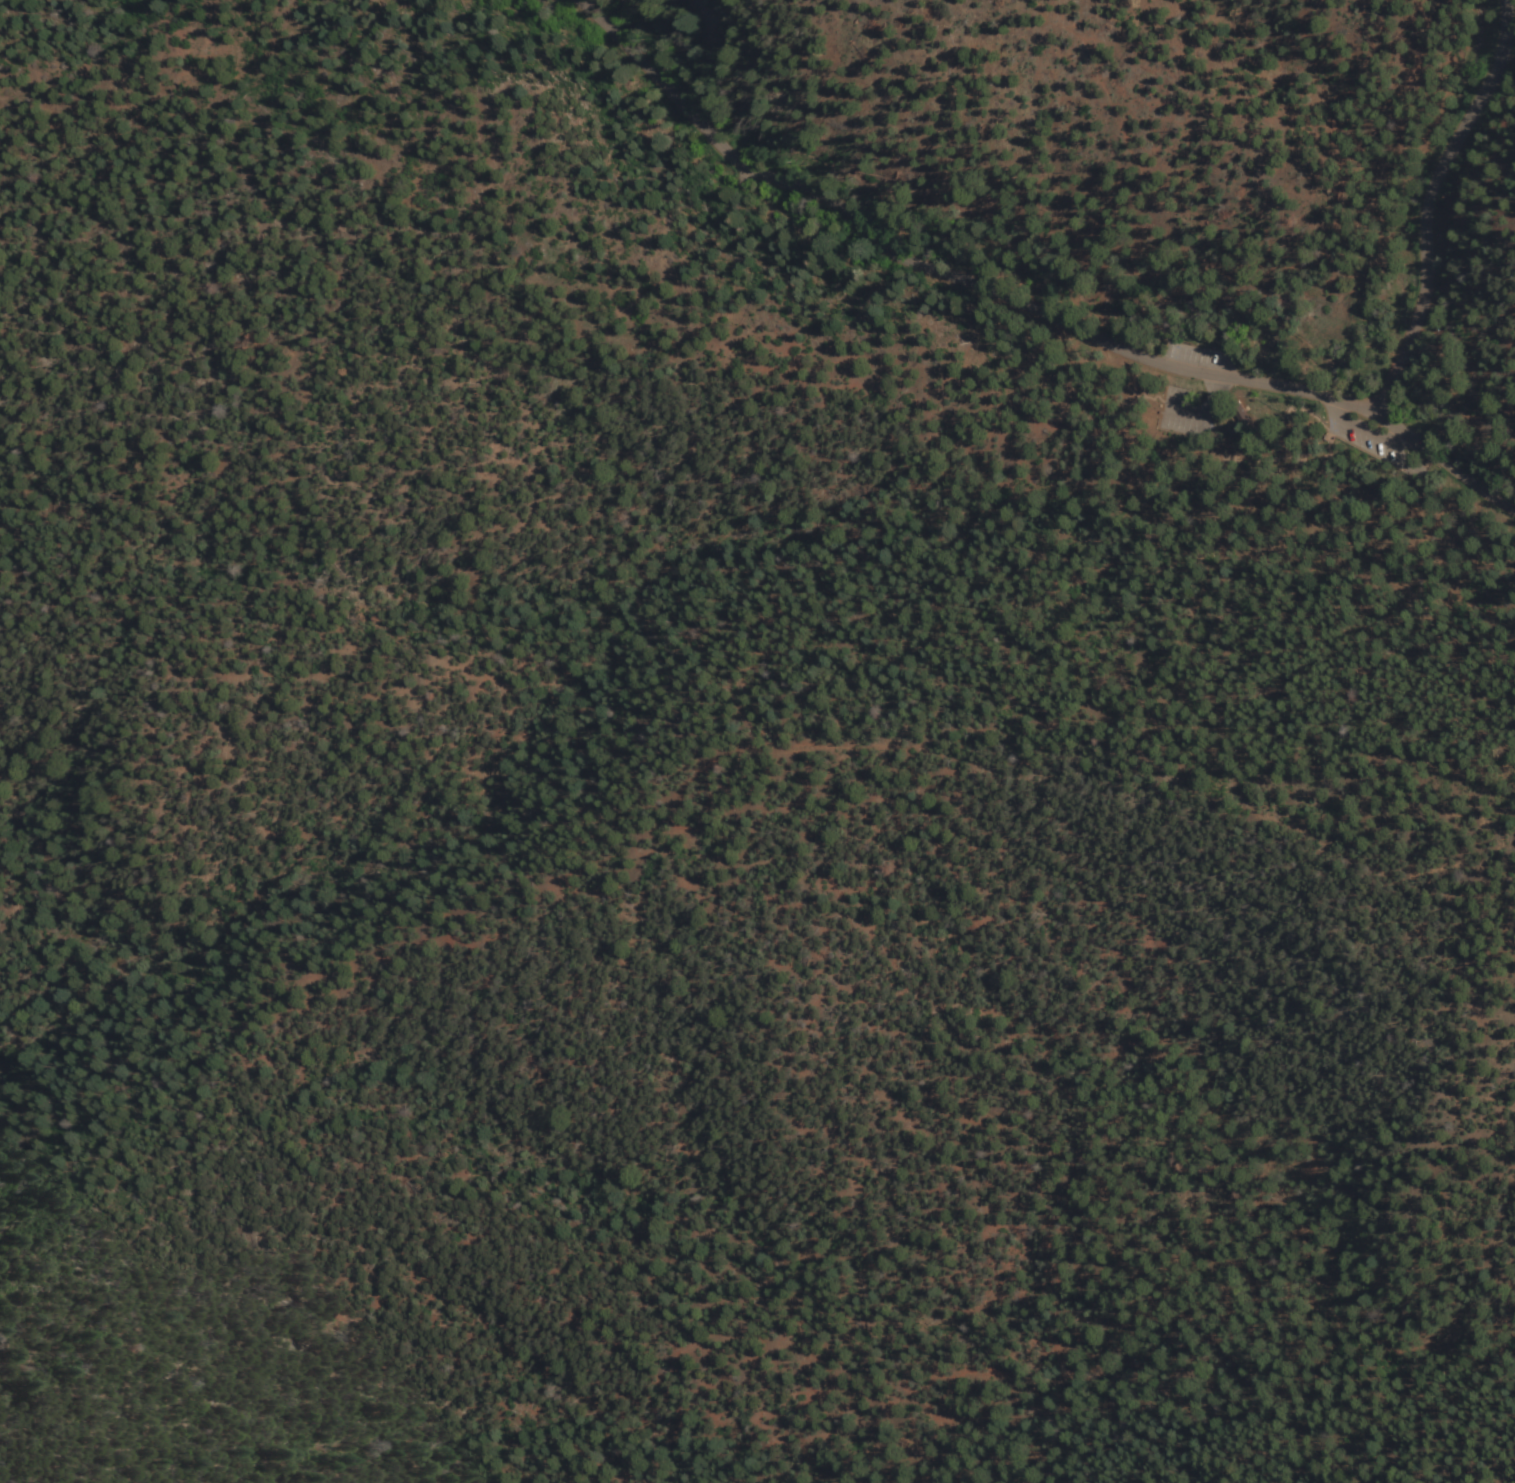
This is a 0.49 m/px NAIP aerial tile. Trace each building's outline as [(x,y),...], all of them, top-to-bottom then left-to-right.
[(1231,406),(1241,401),(1252,419),(1250,420),(1242,425),(1231,406)]
